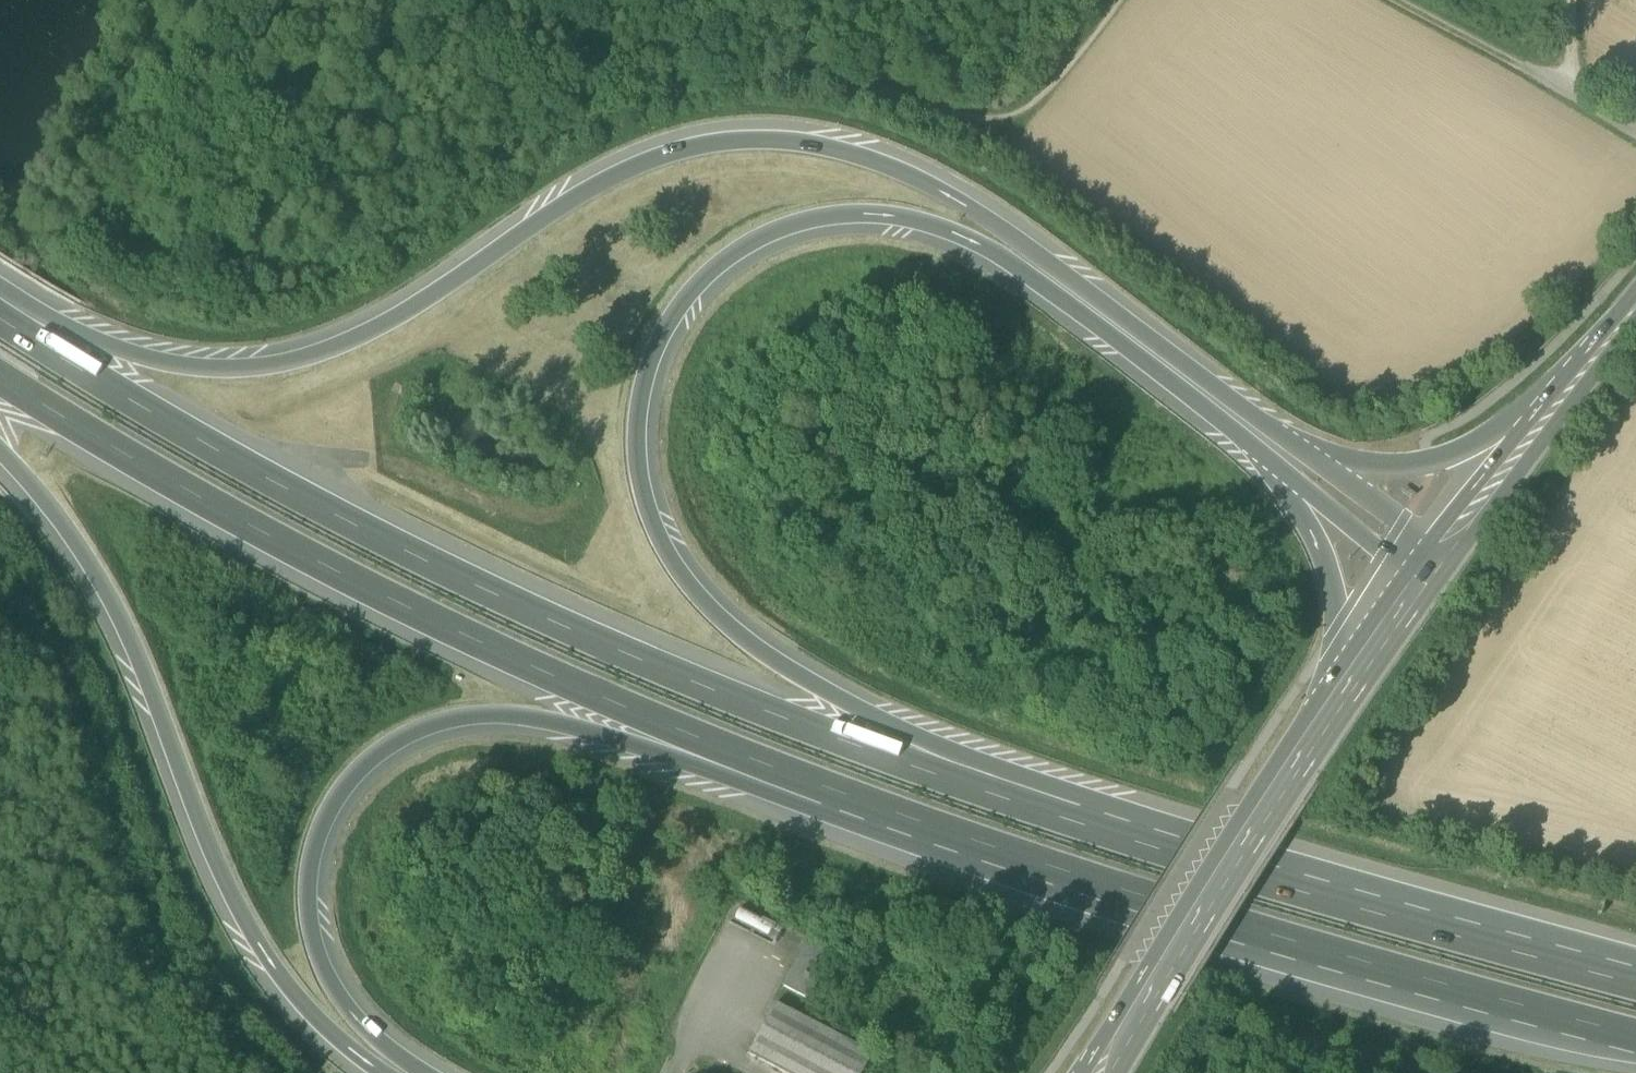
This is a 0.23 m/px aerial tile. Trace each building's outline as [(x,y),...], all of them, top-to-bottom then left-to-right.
[(783,990),(807,1002),(829,959),(805,947),(783,990)] [(783,1072),(863,1072),(871,1057),(775,1007),(749,1055),(783,1072)]
